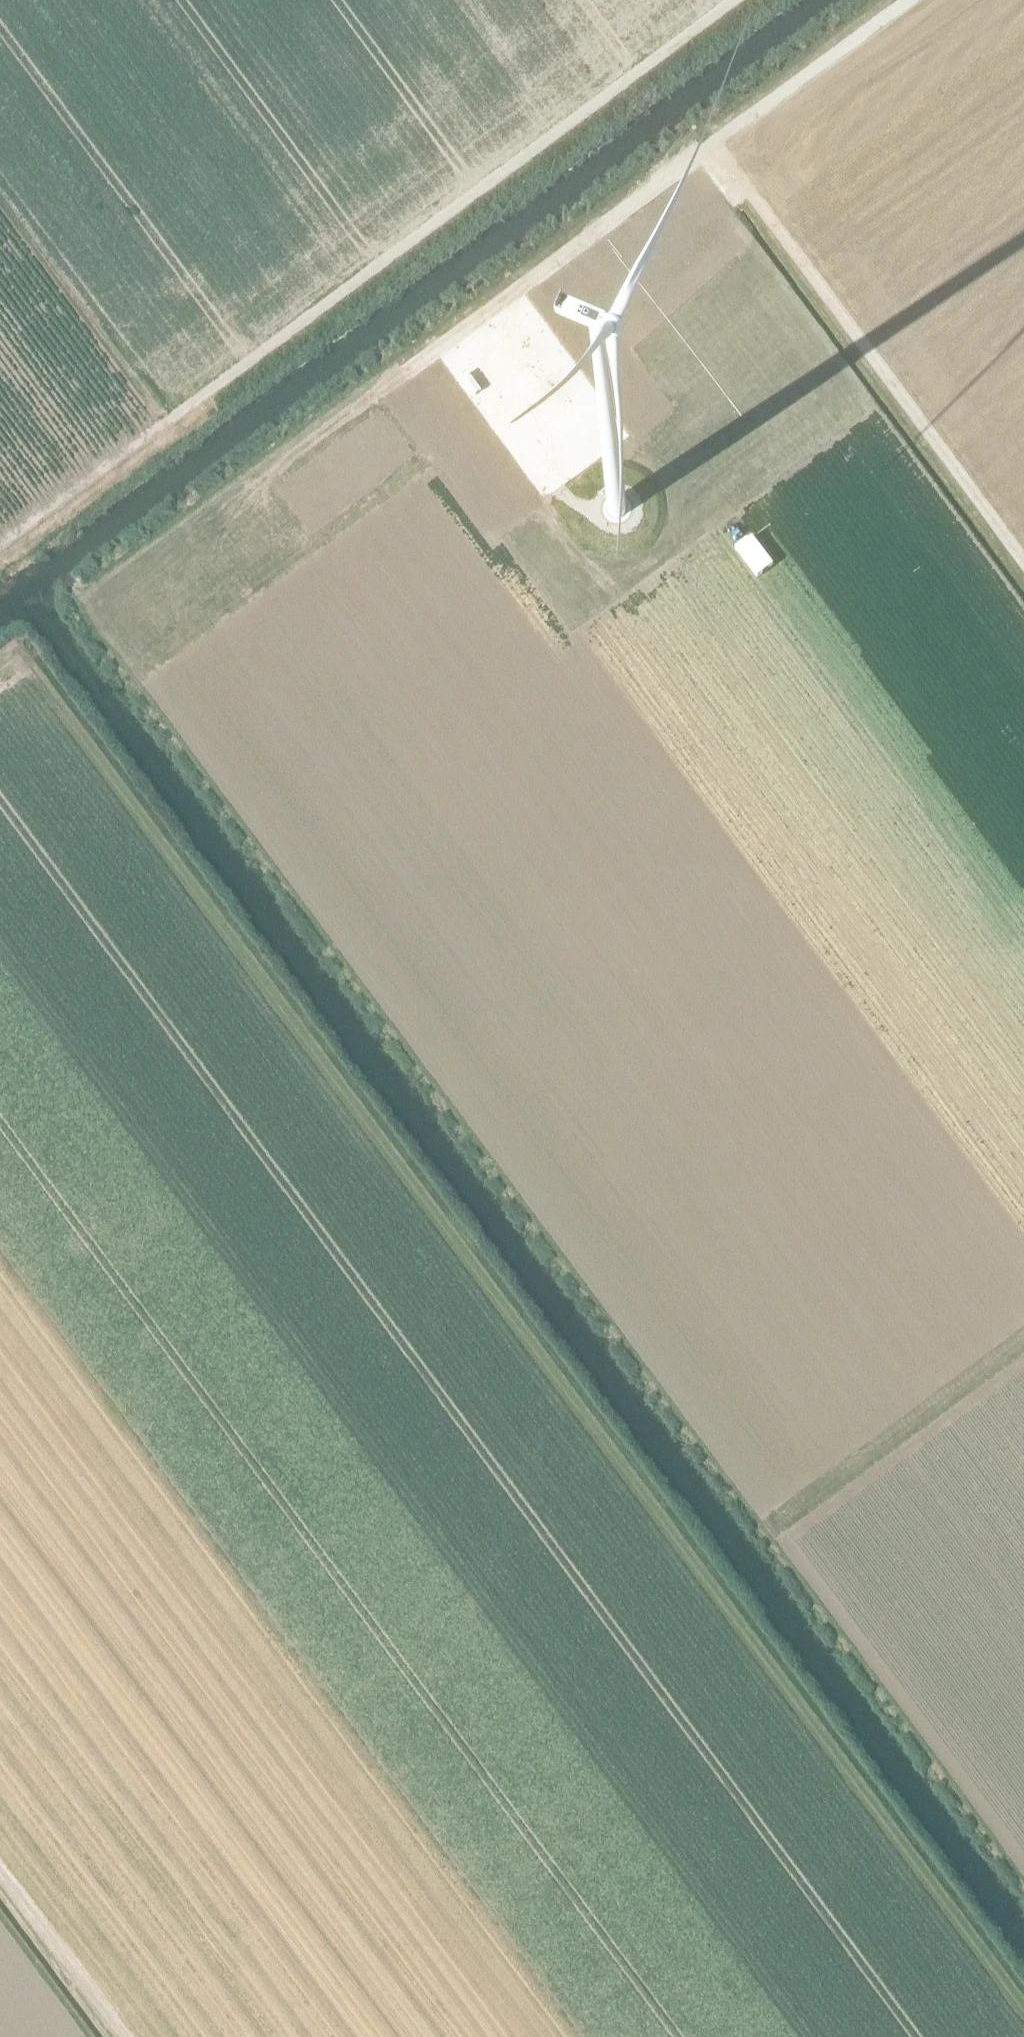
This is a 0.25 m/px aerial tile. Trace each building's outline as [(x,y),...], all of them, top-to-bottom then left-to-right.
[(597,507),(597,509),(597,512),(597,514),(598,517),(599,519),(600,521),(602,523),(604,525),(606,526),(608,527),(610,528),(613,529),(615,529),(618,529),(620,529),(623,528),(625,527),(627,526),(629,525),(631,523),(633,521),(634,519),(635,517),(636,514),(636,512),(637,509),(636,507),(636,504),(635,502),(634,500),(633,498),(631,496),(629,494),(627,492),(625,491),(623,490),(620,490),(618,489),(615,489),(613,490),(610,490),(608,491),(606,492),(604,494),(602,496),(600,498),(599,500),(598,502),(597,504),(597,507)]
